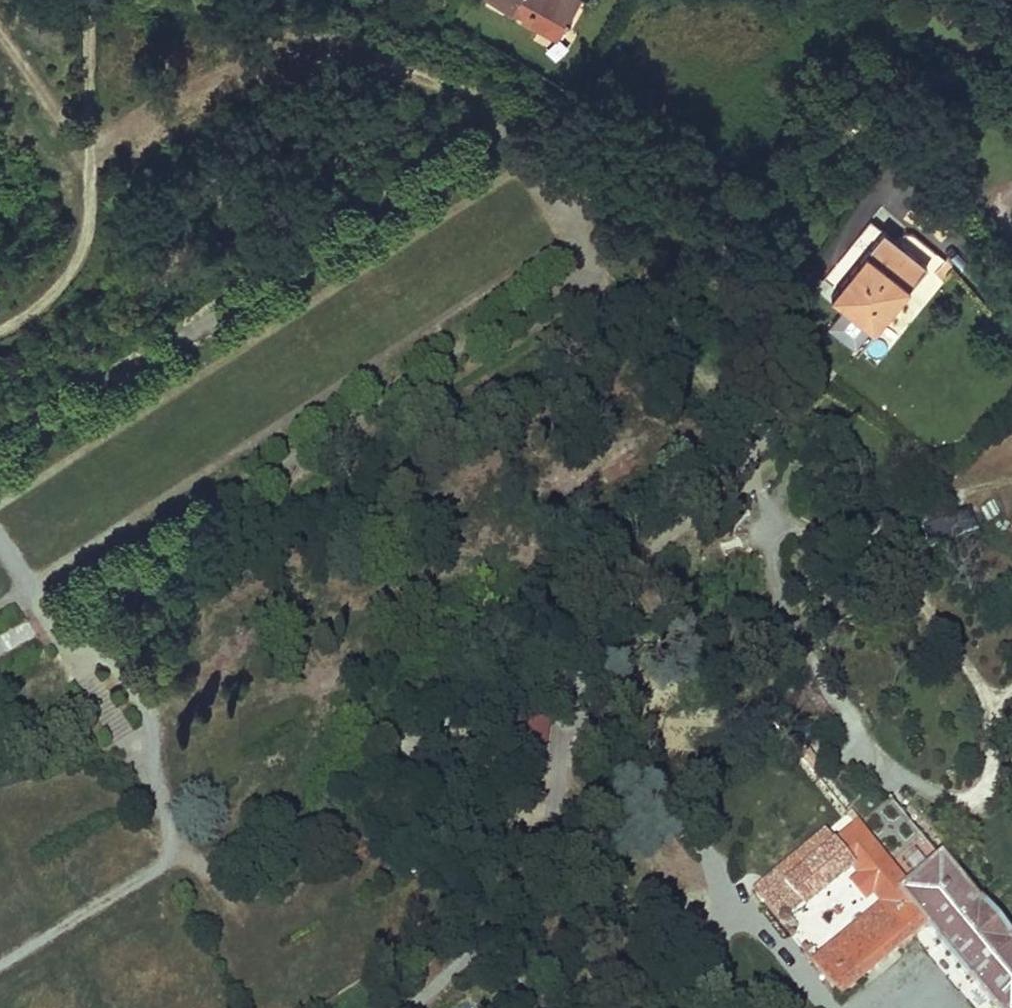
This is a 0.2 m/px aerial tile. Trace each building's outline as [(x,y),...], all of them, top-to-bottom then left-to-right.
[(555,38),(575,3),(570,0),(490,0),(555,38)] [(844,305),(828,326),(858,349),(892,305),(926,261),(882,227),(830,294),(844,305)] [(815,820),(750,873),(768,895),(833,843),(815,820)] [(762,900),(770,911),(776,919),(779,926),(783,928),(790,925),(790,917),(851,868),(858,876),(851,883),(864,899),(872,892),(882,904),(828,950),(821,941),(812,949),(807,943),(801,949),(838,995),(925,926),(993,1007),(1011,1007),(1011,945),(941,858),(904,885),(855,826),(833,843),(768,895),(762,900)]
